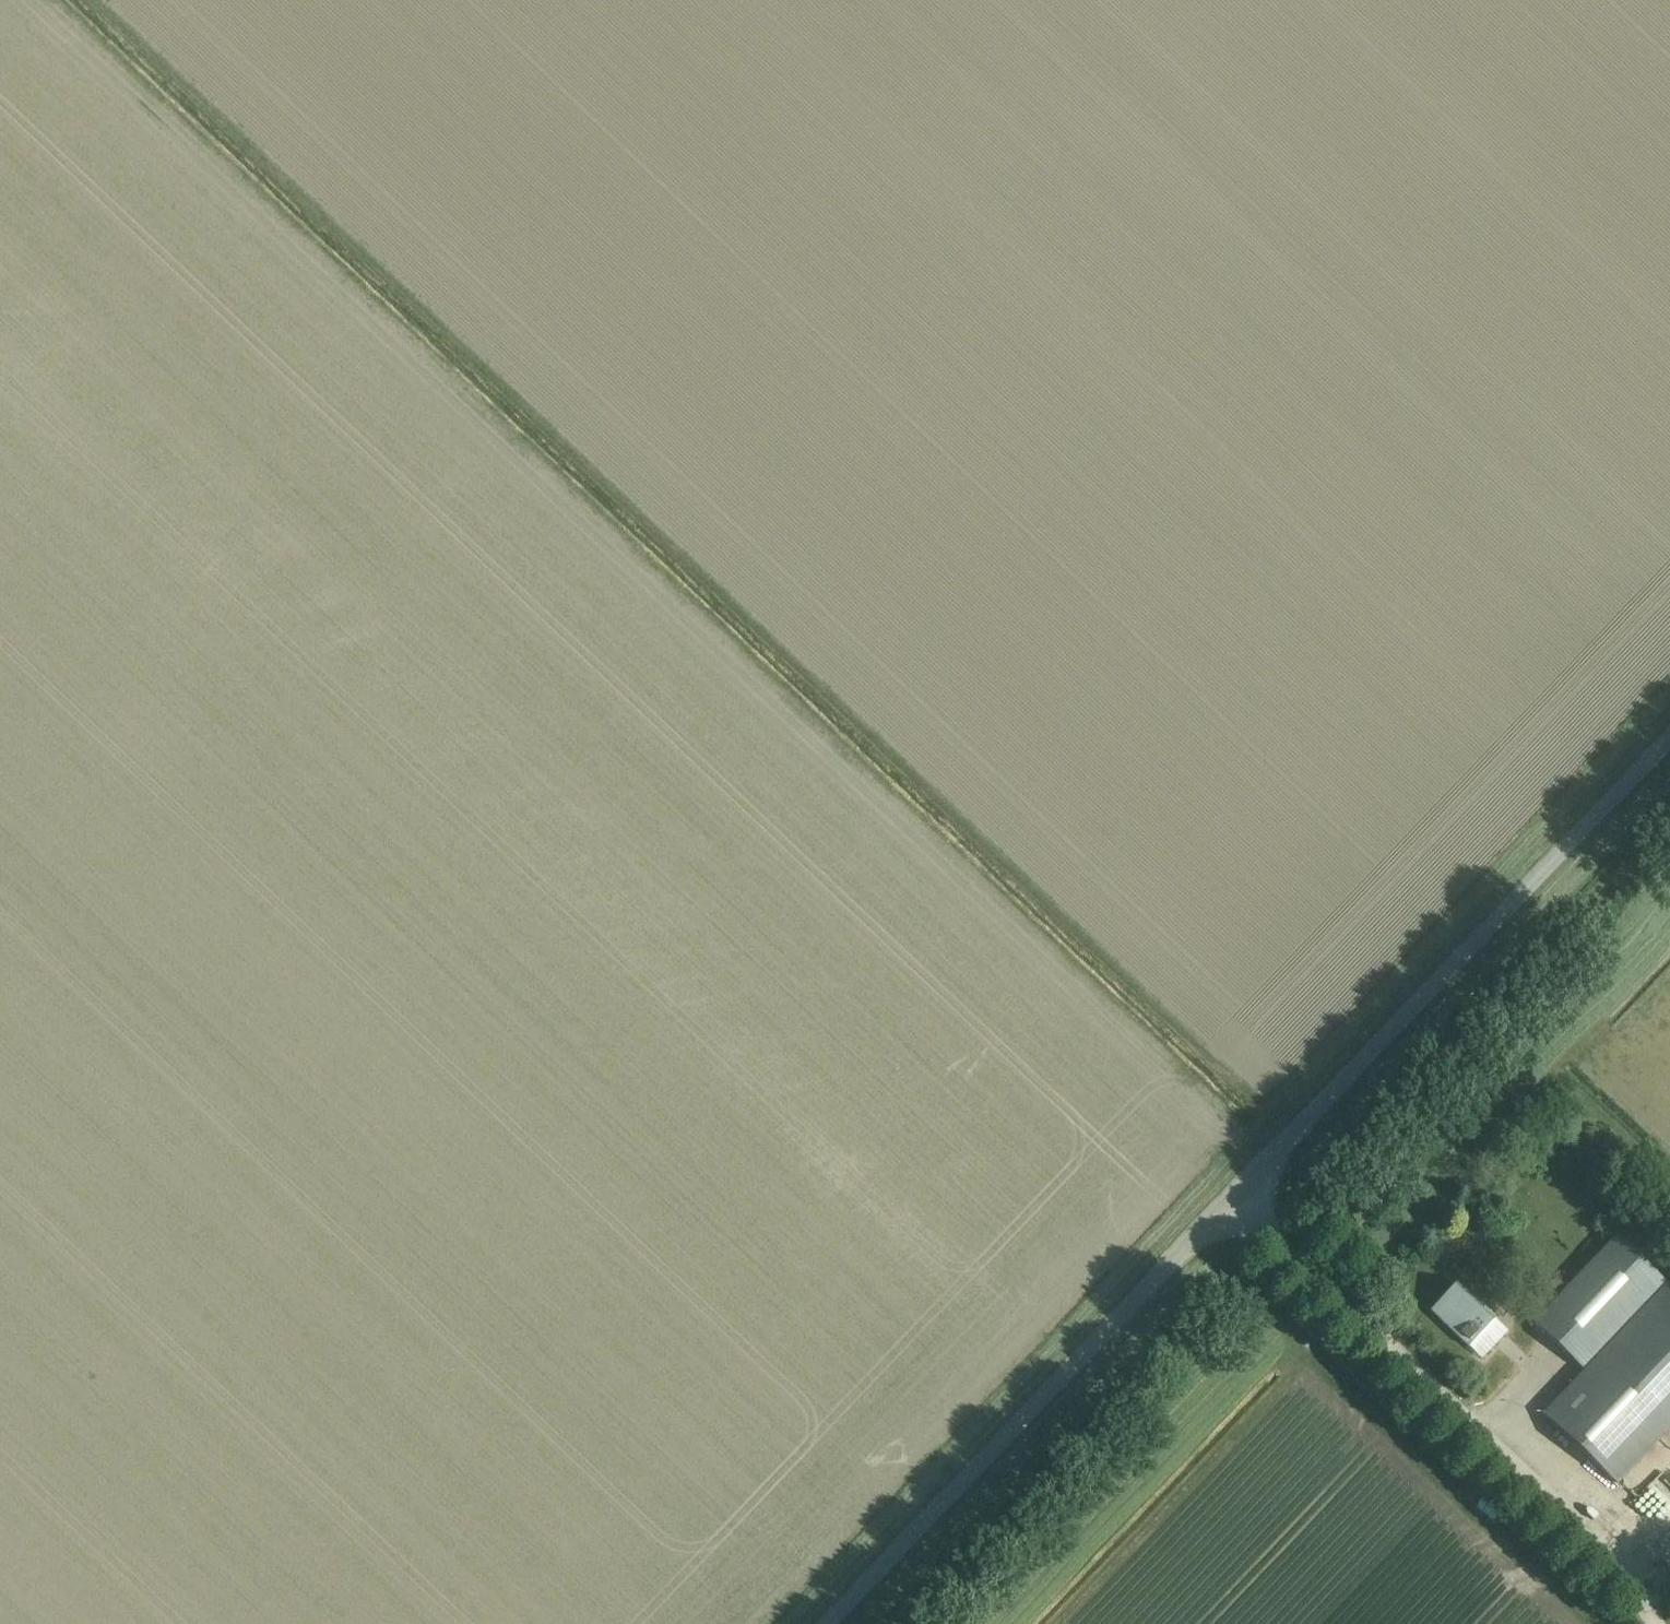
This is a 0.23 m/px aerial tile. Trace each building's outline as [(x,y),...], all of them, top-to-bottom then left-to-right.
[(1616,1236),(1534,1322),(1581,1368),(1664,1281),(1616,1236)] [(1494,1318),(1456,1283),(1431,1310),(1468,1345),(1494,1318)] [(1543,1414),(1616,1483),(1669,1427),(1669,1287),(1667,1284),(1543,1414)]
